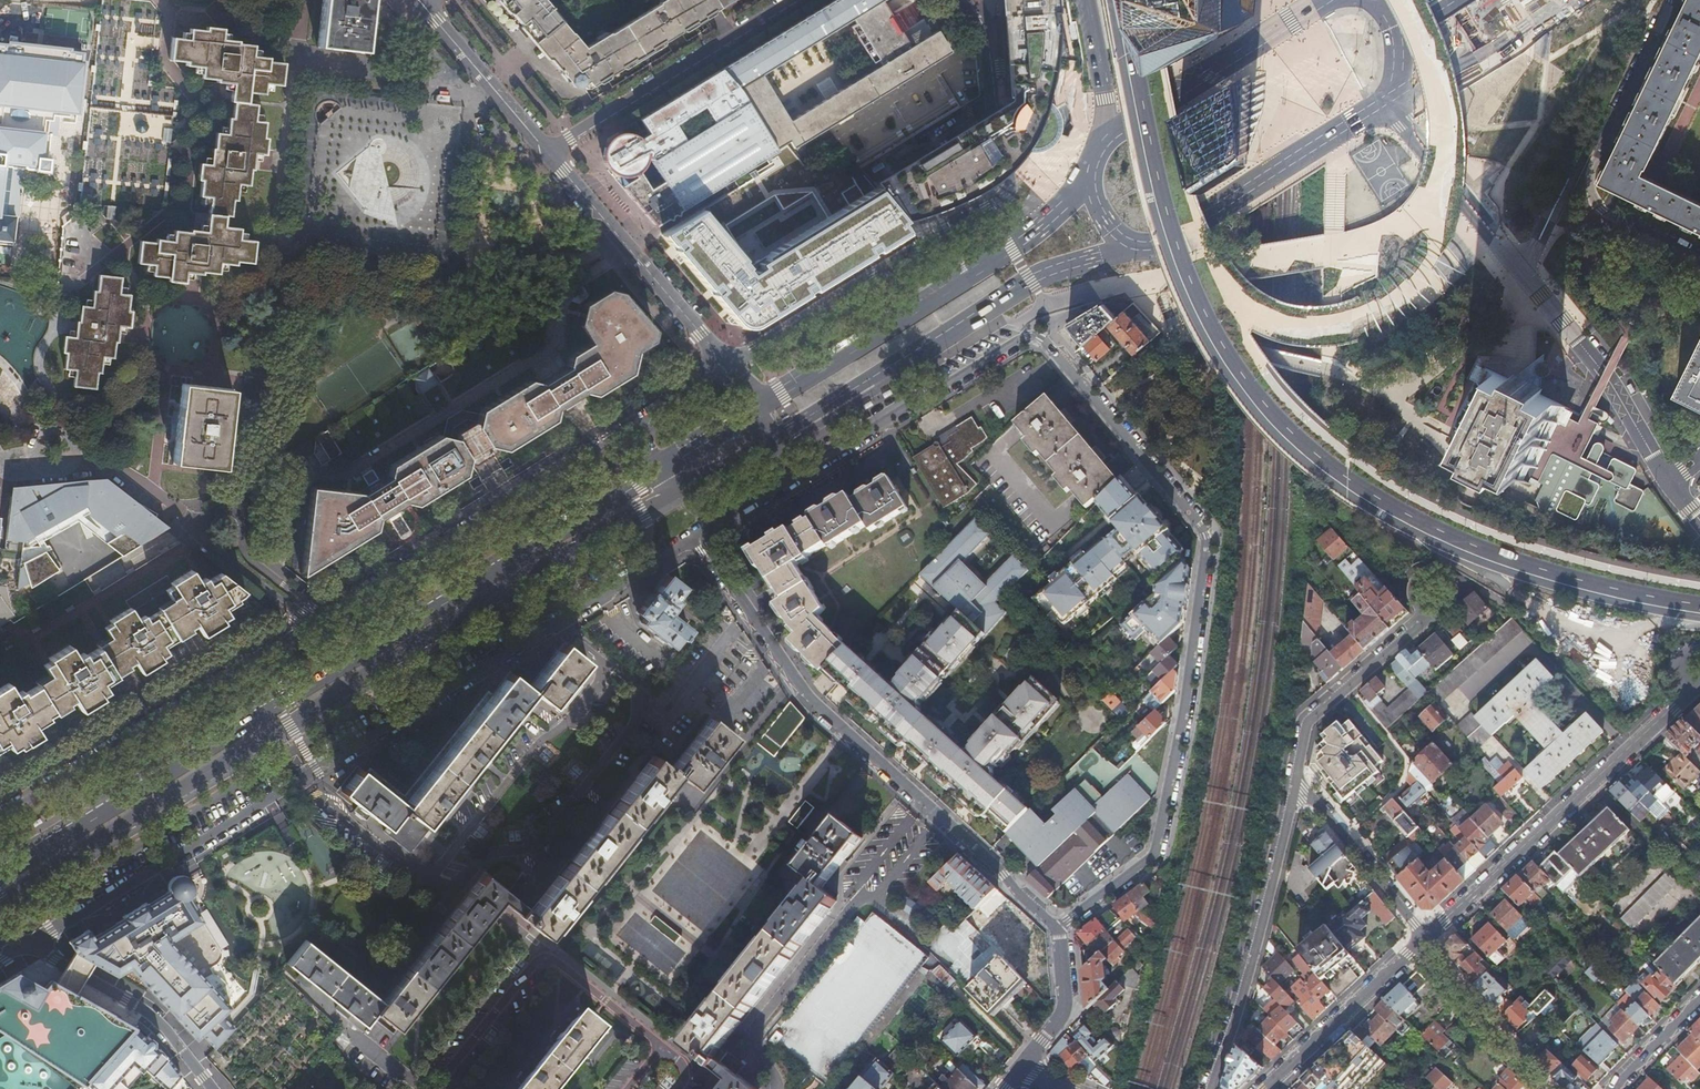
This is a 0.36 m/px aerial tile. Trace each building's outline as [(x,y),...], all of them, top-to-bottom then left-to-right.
[(317,47),(365,52),(371,0),(322,0),(317,47)] [(533,41),(558,19),(550,9),(550,8),(543,0),(498,0),(533,41)] [(533,41),(570,84),(584,85),(590,82),(593,86),(598,83),(597,82),(610,74),(611,75),(622,68),(622,67),(635,59),(636,60),(644,55),(651,50),(650,49),(664,40),(665,41),(682,31),(681,29),(696,21),(696,22),(704,17),(719,7),(715,0),(663,0),(662,1),(662,4),(626,26),(613,34),(611,33),(585,49),(572,33),(571,34),(558,19),(533,41)] [(721,69),(738,89),(739,90),(854,19),(881,64),(774,130),(787,145),(791,150),(948,54),(935,31),(908,48),(899,32),(922,18),(912,3),(890,17),(880,2),(884,0),(833,0),(721,69)] [(984,187),(1001,175),(1003,172),(1011,165),(1016,160),(1024,149),(1028,150),(1033,151),(1038,151),(1043,150),(1049,147),(1054,143),(1056,141),(1059,136),(1061,131),(1062,125),(1062,120),(1061,115),(1059,111),(1058,108),(1057,106),(1054,103),(1050,100),(1046,98),(1047,93),(1050,75),(1051,64),(1055,39),(1056,16),(1051,16),(1051,11),(1056,11),(1055,0),(1002,0),(1001,1),(999,5),(997,9),(1001,62),(1002,70),(1002,82),(1003,95),(1006,95),(1007,97),(991,106),(930,144),(926,144),(917,146),(909,149),(901,154),(894,160),(888,168),(887,171),(870,180),(876,188),(895,210),(903,220),(959,200),(972,194),(973,195),(984,187)] [(1170,65),(1254,15),(1258,0),(1156,0),(1162,4),(1170,65)] [(1686,3),(1684,8),(1672,33),(1669,38),(1652,74),(1650,79),(1644,92),(1641,97),(1630,121),(1627,126),(1608,166),(1606,171),(1600,184),(1637,202),(1645,206),(1650,208),(1670,218),(1675,220),(1699,232),(1699,203),(1661,184),(1656,181),(1651,179),(1641,174),(1644,168),(1646,168),(1699,57),(1699,0),(1688,0),(1686,3)] [(1539,33),(1548,28),(1546,24),(1537,30),(1539,33)] [(140,241),(137,263),(146,264),(153,265),(153,272),(152,276),(168,277),(168,281),(184,283),(185,279),(186,272),(193,273),(202,274),(202,272),(218,274),(219,270),(219,263),(226,264),(236,265),(236,261),(252,263),(255,241),(245,240),(239,239),(239,232),(240,228),(224,226),(225,216),(231,216),(233,200),(236,200),(237,191),(238,184),(245,185),(249,186),(250,169),(253,170),(254,160),(254,153),(261,154),(265,155),(267,138),(263,138),(265,122),(261,121),(255,120),(255,113),(256,104),(247,103),(248,92),(264,94),(265,90),(265,84),(272,84),(281,85),(284,63),(268,61),(268,57),(259,56),(252,56),(253,49),(253,45),(237,43),(237,41),(228,40),(221,39),(222,32),(222,29),(206,27),(205,30),(189,28),(189,32),(188,39),(181,38),(172,37),(169,60),(186,62),(185,65),(194,66),(201,67),(201,74),(200,78),(216,79),(216,82),(225,83),(232,83),(231,90),(230,101),(234,102),(232,118),(228,117),(227,127),(227,134),(220,133),(216,132),(214,149),(212,148),(211,158),(210,164),(203,164),(200,163),(198,180),(201,180),(199,196),(203,197),(210,197),(209,204),(207,225),(206,232),(199,231),(190,230),(190,232),(174,230),(173,234),(172,241),(166,240),(156,239),(156,242),(140,241)] [(1400,35),(1376,48),(1388,70),(1412,57),(1400,35)] [(23,52),(7,50),(0,104),(0,162),(24,165),(23,170),(46,173),(48,161),(44,161),(47,136),(43,136),(48,100),(64,102),(71,44),(24,38),(23,52)] [(627,176),(631,176),(635,175),(635,177),(622,185),(633,198),(656,225),(733,178),(787,145),(774,130),(739,90),(738,89),(721,69),(641,118),(650,133),(642,138),(640,137),(636,135),(633,133),(629,132),(625,132),(621,133),(617,134),(613,136),(610,139),(608,142),(606,145),(605,149),(604,152),(604,156),(606,162),(607,165),(610,169),(612,171),(616,174),(619,175),(623,176),(627,176)] [(1244,81),(1183,117),(1200,185),(1240,159),(1244,81)] [(389,220),(385,148),(375,134),(374,118),(378,115),(378,113),(368,98),(351,99),(343,105),(339,99),(334,102),(324,103),(318,107),(327,119),(318,125),(319,132),(331,149),(331,154),(339,154),(346,163),(346,166),(338,172),(370,218),(371,221),(389,220)] [(163,128),(162,141),(170,142),(172,129),(163,128)] [(702,210),(662,234),(738,324),(741,326),(744,328),(749,328),(754,328),(757,327),(912,230),(903,220),(895,210),(876,188),(748,267),(743,261),(744,259),(702,210)] [(107,205),(106,219),(114,220),(115,206),(107,205)] [(8,247),(12,219),(0,217),(0,246),(8,247)] [(73,387),(96,389),(97,373),(101,373),(102,364),(103,357),(110,358),(113,359),(115,342),(117,343),(118,333),(119,326),(126,327),(130,328),(132,311),(128,311),(130,295),(126,294),(119,293),(120,286),(121,277),(99,275),(97,291),(93,290),(92,300),(91,306),(84,306),(81,305),(79,321),(77,321),(76,330),(75,337),(68,337),(64,336),(62,353),(66,353),(64,369),(68,370),(75,371),(74,377),(73,387)] [(584,340),(616,380),(630,372),(634,351),(651,341),(653,329),(620,292),(606,288),(579,305),(575,325),(584,340)] [(1117,318),(1104,304),(1068,326),(1085,346),(1104,329),(1110,324),(1117,318)] [(1110,324),(1136,354),(1151,341),(1124,311),(1117,318),(1110,324)] [(1480,335),(1481,334),(1466,326),(1462,334),(1469,338),(1471,338),(1474,338),(1476,337),(1478,336),(1480,335)] [(1104,329),(1085,346),(1093,354),(1098,360),(1110,350),(1102,340),(1109,334),(1104,329)] [(1550,330),(1537,331),(1537,359),(1537,364),(1538,363),(1540,361),(1542,361),(1543,361),(1546,362),(1547,363),(1548,365),(1549,366),(1549,368),(1567,353),(1550,330)] [(592,395),(616,380),(584,340),(585,344),(564,357),(564,360),(592,395)] [(1676,394),(1699,406),(1699,345),(1676,394)] [(1085,346),(1082,348),(1090,357),(1093,354),(1085,346)] [(592,395),(564,360),(564,366),(542,380),(538,383),(526,380),(477,410),(475,414),(459,411),(458,411),(446,418),(444,426),(442,435),(439,434),(433,437),(389,464),(387,475),(361,491),(310,487),(301,574),(375,529),(378,518),(384,514),(387,519),(402,510),(399,505),(405,501),(416,504),(464,475),(468,457),(471,459),(474,457),(484,451),(485,446),(501,451),(513,443),(549,422),(552,409),(559,406),(562,410),(576,401),(574,397),(580,393),(592,395)] [(1538,363),(1537,364),(1536,365),(1535,366),(1535,368),(1535,371),(1536,372),(1537,374),(1538,375),(1539,375),(1541,375),(1543,375),(1546,375),(1547,373),(1548,372),(1549,370),(1549,368),(1549,366),(1548,365),(1547,363),(1546,362),(1543,361),(1542,361),(1540,361),(1538,363)] [(1481,383),(1480,385),(1484,387),(1476,404),(1472,402),(1472,403),(1476,405),(1464,430),(1460,428),(1460,429),(1463,431),(1456,446),(1446,441),(1446,442),(1475,456),(1472,462),(1500,476),(1503,470),(1533,484),(1534,483),(1524,478),(1531,464),(1534,465),(1535,464),(1531,462),(1543,438),(1546,439),(1547,438),(1544,436),(1552,419),(1555,421),(1556,419),(1552,418),(1559,404),(1569,409),(1569,408),(1540,394),(1543,388),(1514,374),(1511,380),(1482,365),(1482,367),(1491,372),(1486,383),(1485,385),(1481,383)] [(412,377),(422,393),(437,384),(428,368),(412,377)] [(274,381),(251,378),(248,390),(272,392),(274,381)] [(232,389),(182,383),(178,412),(176,433),(173,463),(223,468),(232,389)] [(1087,507),(1117,482),(1100,463),(1103,460),(1093,448),(1089,451),(1068,426),(1067,426),(1071,423),(1062,413),(1060,411),(1057,414),(1044,399),(1016,423),(1029,439),(1026,441),(1029,445),(1037,455),(1041,452),(1041,453),(1060,475),(1057,478),(1068,492),(1072,489),(1087,507)] [(935,442),(935,443),(913,456),(945,508),(966,496),(967,494),(969,492),(978,484),(959,465),(959,464),(964,461),(974,451),(973,449),(981,445),(988,437),(982,427),(979,428),(972,418),(958,427),(960,430),(959,430),(948,437),(950,441),(943,446),(939,441),(938,441),(937,441),(936,441),(935,442)] [(316,437),(330,459),(340,452),(327,431),(316,437)] [(1566,488),(1556,508),(1557,509),(1558,510),(1575,518),(1576,519),(1577,518),(1578,518),(1585,502),(1590,504),(1591,504),(1601,485),(1601,483),(1599,482),(1590,478),(1593,472),(1602,476),(1621,486),(1614,498),(1614,499),(1615,500),(1634,510),(1635,510),(1636,509),(1644,491),(1644,490),(1643,489),(1630,483),(1637,469),(1637,467),(1636,466),(1635,465),(1616,456),(1614,456),(1613,457),(1608,468),(1597,462),(1604,447),(1605,445),(1604,443),(1603,442),(1602,441),(1600,440),(1598,441),(1596,441),(1595,443),(1588,457),(1583,455),(1580,461),(1585,464),(1577,479),(1572,491),(1566,488)] [(959,464),(959,465),(966,461),(975,452),(974,451),(964,461),(959,464)] [(1602,476),(1593,472),(1590,478),(1599,482),(1602,476)] [(1179,541),(1124,475),(1117,482),(1098,501),(1121,529),(1108,540),(1107,537),(1088,553),(1087,551),(1052,581),(1053,583),(1035,598),(1049,615),(1055,611),(1065,623),(1118,578),(1116,575),(1129,564),(1125,559),(1137,549),(1151,566),(1153,565),(1161,574),(1179,557),(1183,553),(1175,544),(1179,541)] [(791,641),(823,673),(826,670),(848,648),(837,637),(817,616),(824,609),(824,608),(798,564),(809,557),(808,555),(828,543),(830,547),(867,524),(871,531),(909,508),(890,477),(853,499),(849,493),(829,505),(811,516),(812,518),(793,530),(791,528),(776,537),(753,551),(771,580),(773,579),(784,598),(776,603),(791,627),(798,634),(791,641)] [(1572,477),(1566,488),(1572,491),(1577,479),(1572,477)] [(121,555),(166,528),(154,519),(156,514),(126,496),(104,479),(11,488),(5,539),(22,541),(84,506),(88,509),(84,515),(112,538),(105,543),(121,555)] [(966,496),(945,508),(945,509),(967,496),(972,493),(979,485),(978,484),(969,492),(967,494),(966,496)] [(1533,505),(1526,502),(1522,509),(1526,511),(1533,505)] [(1533,505),(1526,511),(1534,515),(1538,508),(1533,505)] [(22,541),(22,547),(45,546),(44,541),(78,521),(105,543),(112,538),(84,515),(88,509),(84,506),(22,541)] [(988,817),(1006,834),(1026,814),(1030,810),(990,773),(989,766),(993,762),(994,763),(1012,746),(1013,747),(1048,711),(1046,709),(1051,704),(1029,681),(1019,691),(1018,690),(1006,702),(1007,703),(991,720),(990,719),(969,740),(970,741),(966,744),(959,745),(916,706),(916,699),(919,696),(920,697),(940,677),(939,676),(951,665),(952,666),(984,633),(986,634),(1008,613),(1007,612),(997,603),(1029,571),(1014,556),(985,585),(963,564),(993,534),(977,518),(941,554),(920,576),(959,614),(952,621),(953,622),(945,630),(944,629),(926,647),(925,646),(913,658),(914,659),(898,675),(899,676),(895,680),(887,680),(850,646),(848,648),(826,670),(839,682),(854,696),(852,698),(864,709),(876,720),(878,717),(887,725),(884,728),(895,737),(905,746),(907,744),(922,756),(935,769),(933,772),(951,788),(953,785),(961,793),(959,795),(971,807),(985,819),(988,817)] [(1347,546),(1332,529),(1317,542),(1333,559),(1347,546)] [(22,547),(17,588),(60,567),(49,546),(45,546),(22,547)] [(1144,604),(1121,627),(1135,641),(1145,632),(1160,647),(1162,645),(1169,638),(1179,629),(1183,626),(1190,569),(1186,563),(1185,563),(1179,557),(1161,574),(1151,584),(1156,590),(1156,598),(1147,606),(1144,604)] [(1366,582),(1373,575),(1359,560),(1352,566),(1366,582)] [(1366,582),(1352,566),(1343,574),(1357,590),(1358,591),(1390,629),(1408,614),(1373,575),(1366,582)] [(37,685),(53,711),(67,702),(74,698),(81,709),(101,696),(100,694),(107,690),(103,684),(101,681),(128,665),(135,660),(141,671),(161,659),(158,654),(199,629),(202,634),(223,621),(222,619),(229,615),(226,609),(224,606),(236,598),(241,596),(244,591),(220,573),(207,580),(206,577),(198,581),(191,570),(165,586),(162,581),(126,602),(129,608),(110,620),(111,623),(105,627),(110,636),(112,639),(97,647),(85,655),(83,652),(77,656),(70,644),(49,657),(51,660),(44,664),(49,673),(51,676),(37,685)] [(666,573),(665,574),(659,582),(652,592),(650,591),(648,591),(647,590),(645,590),(644,590),(643,591),(641,592),(640,593),(639,594),(638,595),(637,597),(637,599),(637,600),(637,602),(638,604),(639,605),(640,606),(640,607),(637,611),(643,616),(640,621),(671,645),(678,636),(680,638),(681,637),(682,638),(685,635),(684,634),(688,628),(667,612),(676,599),(674,597),(682,585),(666,573)] [(1309,583),(1305,622),(1318,638),(1322,599),(1309,583)] [(1353,636),(1365,651),(1390,629),(1358,591),(1350,599),(1364,616),(1356,623),(1354,622),(1346,628),(1353,636)] [(1469,625),(1488,608),(1475,592),(1456,610),(1469,625)] [(224,606),(226,609),(238,601),(236,598),(224,606)] [(1499,629),(1503,625),(1490,610),(1486,614),(1499,629)] [(1438,704),(1522,630),(1511,618),(1503,625),(1499,629),(1478,647),(1427,692),(1438,704)] [(1449,619),(1443,624),(1454,638),(1461,632),(1462,631),(1449,619)] [(1305,622),(1302,644),(1311,645),(1319,639),(1318,638),(1305,622)] [(161,659),(167,670),(209,644),(202,634),(199,629),(158,654),(161,659)] [(1452,640),(1461,650),(1470,642),(1461,632),(1452,640)] [(1328,650),(1344,669),(1365,651),(1353,636),(1347,641),(1340,633),(1325,646),(1328,650)] [(96,644),(97,647),(112,639),(110,636),(96,644)] [(1435,637),(1418,651),(1423,657),(1427,661),(1435,671),(1452,657),(1435,637)] [(1160,647),(1152,654),(1162,664),(1172,654),(1178,648),(1169,638),(1162,645),(1160,647)] [(570,696),(579,684),(574,680),(588,662),(581,656),(565,644),(541,673),(529,688),(510,673),(493,694),(491,697),(485,693),(474,708),(474,709),(454,734),(442,750),(405,796),(370,769),(366,773),(360,768),(341,792),(358,805),(354,810),(360,815),(366,820),(371,815),(386,827),(383,831),(410,852),(420,840),(430,828),(426,825),(439,810),(444,814),(454,801),(449,798),(469,773),(475,765),(480,769),(484,764),(490,757),(485,753),(486,752),(486,751),(511,720),(515,723),(516,724),(521,718),(526,711),(521,708),(533,692),(540,698),(552,707),(557,701),(565,707),(572,698),(570,696)] [(1320,674),(1327,683),(1344,669),(1328,650),(1315,662),(1323,671),(1320,674)] [(1419,699),(1427,693),(1408,670),(1423,657),(1418,651),(1418,650),(1412,656),(1410,653),(1407,650),(1398,658),(1390,665),(1409,688),(1419,699)] [(1177,659),(1172,654),(1162,664),(1154,671),(1144,681),(1153,691),(1174,671),(1179,666),(1175,661),(1177,659)] [(1526,772),(1542,789),(1603,733),(1587,715),(1564,737),(1530,700),(1553,679),(1537,661),(1476,718),(1471,713),(1457,725),(1468,738),(1482,725),(1492,735),(1515,715),(1549,751),(1526,772)] [(128,665),(101,681),(103,684),(130,668),(128,665)] [(1176,691),(1178,676),(1174,671),(1153,691),(1152,692),(1163,704),(1176,691)] [(49,673),(35,682),(37,685),(51,676),(49,673)] [(1625,704),(1632,691),(1602,674),(1595,687),(1625,704)] [(1364,701),(1386,729),(1419,699),(1409,688),(1388,708),(1381,701),(1382,700),(1378,695),(1385,689),(1376,678),(1361,690),(1368,698),(1364,701)] [(1153,691),(1144,681),(1142,682),(1152,692),(1153,691)] [(53,711),(37,685),(35,686),(24,693),(22,690),(16,694),(8,682),(0,688),(0,744),(7,740),(9,743),(12,748),(18,744),(25,740),(26,742),(41,733),(36,725),(34,722),(48,714),(53,711)] [(582,686),(579,684),(570,696),(572,698),(577,692),(582,686)] [(1107,697),(1103,701),(1112,711),(1121,703),(1111,693),(1107,697)] [(67,702),(53,711),(55,714),(69,705),(67,702)] [(1121,703),(1112,711),(1122,721),(1130,713),(1121,703)] [(1435,704),(1421,716),(1433,730),(1447,718),(1435,704)] [(1683,720),(1699,737),(1699,717),(1694,710),(1683,720)] [(1156,734),(1167,723),(1156,711),(1145,721),(1138,726),(1150,739),(1156,734)] [(48,714),(34,722),(36,725),(50,717),(48,714)] [(524,877),(521,874),(517,880),(507,892),(503,889),(491,879),(485,874),(460,905),(425,950),(399,982),(383,1002),(369,991),(352,977),(329,958),(306,939),(287,963),(300,974),(297,978),(303,983),(309,987),(312,983),(332,999),(338,1004),(335,1009),(340,1013),(345,1017),(347,1019),(350,1014),(364,1025),(376,1011),(390,1023),(398,1029),(446,969),(502,900),(516,911),(517,912),(534,926),(536,927),(547,936),(554,928),(582,892),(589,884),(593,879),(595,877),(611,857),(632,830),(639,822),(644,815),(651,807),(652,808),(673,782),(672,781),(678,774),(680,776),(691,785),(695,788),(696,787),(696,786),(710,769),(715,772),(719,766),(724,761),(719,757),(724,752),(735,738),(735,739),(736,737),(725,728),(712,717),(711,719),(711,720),(676,762),(673,766),(668,763),(667,764),(660,759),(656,755),(654,757),(653,757),(636,778),(637,778),(627,791),(626,790),(621,797),(622,798),(620,800),(620,801),(617,804),(615,807),(600,825),(598,825),(588,838),(577,851),(578,852),(571,861),(566,867),(559,876),(557,878),(556,877),(550,884),(551,886),(545,894),(544,893),(538,888),(524,877)] [(1665,737),(1681,752),(1686,757),(1691,752),(1691,749),(1697,743),(1699,745),(1696,747),(1696,750),(1699,754),(1699,737),(1683,720),(1665,737)] [(1325,742),(1320,746),(1324,751),(1320,754),(1318,756),(1317,763),(1321,768),(1324,771),(1322,773),(1345,801),(1379,772),(1375,767),(1383,761),(1370,746),(1367,749),(1359,739),(1362,737),(1360,734),(1349,722),(1342,728),(1338,722),(1324,734),(1328,739),(1325,742)] [(1482,725),(1468,738),(1477,748),(1492,735),(1482,725)] [(1367,749),(1370,746),(1362,737),(1359,739),(1367,749)] [(0,744),(0,748),(9,743),(7,740),(0,744)] [(1434,744),(1424,753),(1443,774),(1453,765),(1446,756),(1442,752),(1434,744)] [(538,756),(546,764),(555,755),(547,747),(538,756)] [(1699,780),(1699,771),(1686,757),(1681,752),(1662,771),(1685,794),(1699,780)] [(1424,753),(1413,763),(1432,784),(1443,774),(1424,753)] [(1493,789),(1500,797),(1522,778),(1508,762),(1503,766),(1495,757),(1490,763),(1504,779),(1500,783),(1493,789)] [(1490,763),(1489,762),(1485,766),(1500,783),(1504,779),(1490,763)] [(1427,792),(1434,786),(1432,784),(1413,763),(1410,772),(1418,782),(1427,792)] [(1647,766),(1635,778),(1646,789),(1652,783),(1658,789),(1659,789),(1661,789),(1665,785),(1664,783),(1647,766)] [(1416,783),(1418,782),(1410,772),(1409,776),(1408,780),(1407,781),(1412,787),(1399,798),(1408,809),(1425,794),(1416,783)] [(1026,814),(1006,834),(1041,864),(1096,813),(1106,824),(1115,834),(1122,842),(1159,810),(1159,797),(1135,774),(1103,807),(1083,787),(1059,809),(1064,814),(1055,825),(1034,806),(1030,810),(1026,814)] [(1635,778),(1625,788),(1639,802),(1646,796),(1652,801),(1656,798),(1646,789),(1635,778)] [(1608,790),(1640,822),(1650,812),(1639,802),(1625,788),(1618,781),(1608,790)] [(1416,840),(1424,833),(1419,828),(1393,799),(1381,810),(1384,813),(1388,809),(1408,831),(1406,833),(1409,837),(1412,834),(1416,840)] [(816,811),(808,804),(790,825),(798,832),(816,811)] [(1499,848),(1511,837),(1501,826),(1503,824),(1487,806),(1472,819),(1499,848)] [(1435,824),(1446,814),(1441,809),(1419,828),(1424,833),(1435,824)] [(1559,857),(1580,878),(1630,831),(1609,810),(1559,857)] [(1106,824),(1096,813),(1041,864),(1026,879),(1048,899),(1115,834),(1106,824)] [(1310,830),(1300,817),(1298,827),(1304,835),(1307,833),(1310,830)] [(737,1075),(745,1064),(741,1060),(721,1045),(734,1029),(735,1030),(740,1023),(739,1022),(742,1018),(761,995),(762,996),(782,970),(781,969),(782,968),(794,953),(803,942),(804,942),(810,936),(809,935),(826,913),(827,913),(828,914),(831,911),(829,909),(832,906),(836,901),(820,889),(862,838),(837,818),(821,839),(817,836),(813,842),(808,847),(812,850),(796,871),(814,884),(808,892),(807,891),(790,911),(785,918),(786,919),(773,935),(746,968),(720,1000),(711,1011),(710,1011),(704,1018),(688,1037),(689,1038),(683,1046),(713,1070),(714,1070),(729,1082),(724,1088),(755,1088),(737,1075)] [(1472,818),(1460,830),(1465,835),(1486,860),(1499,848),(1472,819),(1472,818)] [(1465,835),(1460,830),(1456,825),(1451,830),(1457,837),(1458,836),(1463,842),(1456,847),(1458,850),(1476,870),(1486,860),(1465,835)] [(1322,858),(1337,846),(1334,843),(1326,833),(1325,831),(1310,843),(1322,858)] [(1458,836),(1457,837),(1451,842),(1456,847),(1463,842),(1458,836)] [(290,877),(299,870),(273,840),(237,871),(247,882),(252,877),(266,893),(277,884),(283,891),(294,882),(290,877)] [(1395,859),(1410,845),(1407,841),(1402,845),(1400,843),(1391,852),(1390,851),(1382,858),(1384,860),(1388,865),(1395,859)] [(1468,878),(1476,870),(1458,850),(1456,847),(1451,842),(1447,846),(1440,852),(1457,871),(1460,869),(1468,878)] [(1444,843),(1438,849),(1440,852),(1447,846),(1444,843)] [(1393,871),(1398,878),(1413,865),(1421,858),(1410,845),(1395,859),(1388,865),(1393,871)] [(1344,854),(1337,846),(1322,858),(1309,869),(1327,890),(1335,884),(1339,888),(1343,884),(1344,882),(1345,881),(1348,882),(1348,883),(1349,884),(1349,885),(1350,885),(1351,885),(1352,885),(1352,884),(1353,884),(1353,883),(1353,882),(1353,881),(1353,880),(1352,880),(1351,880),(1354,873),(1352,872),(1349,871),(1350,870),(1351,869),(1352,867),(1353,866),(1344,854)] [(1413,865),(1398,878),(1411,894),(1424,910),(1433,910),(1465,880),(1457,871),(1440,852),(1438,849),(1435,846),(1421,858),(1413,865)] [(1577,881),(1580,878),(1559,857),(1555,853),(1548,860),(1545,862),(1539,868),(1551,881),(1556,886),(1569,873),(1577,881)] [(996,889),(959,855),(931,884),(938,891),(949,880),(960,891),(959,893),(976,910),(996,889)] [(1533,861),(1517,876),(1529,887),(1534,892),(1541,886),(1543,889),(1551,881),(1539,868),(1533,861)] [(1460,869),(1457,871),(1465,880),(1468,878),(1460,869)] [(1629,928),(1631,930),(1678,882),(1667,871),(1620,919),(1629,928)] [(88,930),(69,942),(76,952),(95,963),(116,975),(129,967),(189,1030),(191,1033),(193,1034),(197,1039),(202,1034),(207,1039),(215,1048),(234,1028),(229,1023),(222,1015),(231,1007),(229,1005),(230,1000),(230,997),(229,989),(227,984),(224,981),(221,978),(218,976),(214,974),(210,968),(217,964),(219,962),(222,957),(222,954),(221,951),(188,898),(191,895),(192,892),(193,890),(193,886),(192,884),(191,880),(189,879),(185,876),(182,875),(179,875),(176,876),(174,877),(171,880),(169,884),(168,887),(168,891),(156,899),(147,904),(146,902),(122,917),(123,919),(109,928),(93,937),(88,930)] [(1517,876),(1502,890),(1519,908),(1528,899),(1535,906),(1541,900),(1540,898),(1534,892),(1529,887),(1517,876)] [(1158,892),(1150,881),(1128,897),(1139,912),(1148,905),(1155,900),(1152,897),(1158,892)] [(1374,892),(1368,884),(1357,893),(1364,902),(1374,892)] [(1392,914),(1374,892),(1364,902),(1348,915),(1345,912),(1327,926),(1350,954),(1352,952),(1357,958),(1365,951),(1361,945),(1368,939),(1361,931),(1368,926),(1362,919),(1371,912),(1366,907),(1368,905),(1386,926),(1395,918),(1392,914)] [(904,894),(897,904),(914,916),(921,906),(904,894)] [(1139,912),(1128,897),(1115,906),(1126,921),(1135,914),(1138,916),(1137,917),(1154,929),(1156,924),(1143,915),(1139,912)] [(1506,933),(1514,940),(1523,931),(1516,923),(1522,918),(1506,902),(1492,915),(1507,931),(1506,933)] [(1126,921),(1115,906),(1110,910),(1120,919),(1124,922),(1126,921)] [(1096,920),(1078,933),(1088,945),(1094,940),(1105,931),(1120,919),(1110,910),(1103,915),(1106,918),(1101,921),(1099,923),(1096,920)] [(1156,924),(1157,918),(1146,910),(1143,915),(1156,924)] [(827,1083),(928,955),(872,911),(871,911),(864,921),(857,915),(850,924),(857,930),(770,1039),(811,1070),(796,1088),(822,1088),(827,1083)] [(1659,970),(1674,985),(1699,959),(1699,918),(1654,965),(1656,967),(1659,970)] [(682,939),(656,919),(651,925),(677,945),(682,939)] [(1489,958),(1507,941),(1490,923),(1472,940),(1489,958)] [(1350,954),(1327,926),(1297,950),(1300,953),(1311,967),(1317,974),(1330,990),(1337,999),(1359,979),(1346,962),(1352,957),(1350,954)] [(1123,948),(1135,936),(1129,930),(1116,941),(1123,948)] [(1102,953),(1114,941),(1105,931),(1094,940),(1088,945),(1098,956),(1101,953),(1102,953)] [(1460,965),(1475,952),(1456,933),(1445,943),(1445,952),(1449,957),(1458,967),(1460,965)] [(1280,954),(1269,941),(1267,947),(1276,957),(1280,954)] [(1103,954),(1102,953),(1101,953),(1098,956),(1083,971),(1087,1009),(1087,1010),(1093,1005),(1110,989),(1104,982),(1108,979),(1107,975),(1111,974),(1111,972),(1104,964),(1108,960),(1109,961),(1115,955),(1117,957),(1123,951),(1115,943),(1103,954)] [(1553,960),(1561,969),(1570,959),(1562,951),(1553,960)] [(65,968),(58,980),(57,982),(76,993),(78,991),(85,979),(92,968),(95,963),(76,952),(73,957),(65,968)] [(1488,972),(1493,969),(1475,952),(1460,965),(1458,967),(1466,976),(1474,985),(1488,972)] [(1600,959),(1596,963),(1600,967),(1611,956),(1606,952),(1600,959)] [(1311,967),(1300,953),(1293,960),(1304,973),(1311,967)] [(1294,970),(1280,954),(1276,957),(1264,968),(1272,977),(1274,979),(1286,992),(1293,985),(1295,984),(1292,981),(1285,987),(1281,982),(1291,973),(1294,970)] [(1115,955),(1109,961),(1112,964),(1118,958),(1117,957),(1115,955)] [(991,1014),(992,1014),(1014,993),(1025,981),(1014,969),(1003,957),(991,970),(969,992),(991,1014)] [(1550,977),(1551,978),(1561,969),(1553,960),(1543,970),(1550,977)] [(1142,965),(1139,962),(1117,982),(1112,987),(1110,989),(1093,1005),(1097,1010),(1101,1007),(1106,1012),(1115,1003),(1113,1001),(1117,997),(1124,990),(1121,986),(1124,983),(1126,986),(1136,990),(1139,976),(1136,972),(1142,965)] [(1600,967),(1596,963),(1587,973),(1593,978),(1602,969),(1600,967)] [(940,965),(933,971),(949,987),(956,981),(940,965)] [(1674,985),(1659,970),(1653,977),(1651,976),(1643,984),(1656,997),(1658,995),(1662,999),(1667,994),(1668,995),(1676,987),(1674,985)] [(1401,984),(1394,991),(1383,1001),(1400,1016),(1406,1021),(1421,1006),(1416,1001),(1417,1000),(1413,997),(1428,983),(1417,971),(1402,985),(1401,984)] [(1643,984),(1651,976),(1646,971),(1638,979),(1643,984)] [(1487,1001),(1490,1005),(1507,991),(1488,972),(1474,985),(1487,1001)] [(126,1037),(136,1026),(107,1010),(76,993),(57,982),(51,979),(43,988),(17,973),(0,983),(0,1088),(79,1088),(84,1083),(90,1088),(123,1088),(131,1079),(143,1066),(146,1063),(153,1055),(147,1049),(148,1048),(144,1045),(140,1050),(126,1037)] [(1319,1000),(1330,990),(1317,974),(1305,984),(1319,999),(1319,1000)] [(1293,985),(1286,992),(1291,997),(1295,993),(1301,1000),(1298,1003),(1313,1019),(1325,1008),(1318,1000),(1319,999),(1305,984),(1301,978),(1295,984),(1293,985)] [(1280,1004),(1282,1006),(1286,1010),(1295,1002),(1291,997),(1286,992),(1274,979),(1270,982),(1265,988),(1279,1003),(1280,1004)] [(1635,981),(1625,992),(1627,994),(1635,1002),(1645,991),(1635,981)] [(1533,1012),(1538,1016),(1540,1014),(1554,999),(1545,990),(1527,1009),(1517,1000),(1513,1005),(1503,1015),(1511,1022),(1518,1029),(1527,1019),(1526,1019),(1533,1012)] [(1645,991),(1635,1002),(1649,1016),(1655,1009),(1657,1011),(1661,1007),(1645,991)] [(1635,1002),(1627,994),(1616,1005),(1621,1010),(1624,1013),(1638,1026),(1640,1028),(1644,1024),(1642,1022),(1649,1016),(1635,1002)] [(1497,1012),(1501,1017),(1503,1015),(1513,1005),(1506,998),(1495,1010),(1497,1012)] [(1400,1016),(1383,1001),(1374,1009),(1380,1015),(1372,1023),(1370,1021),(1363,1028),(1358,1024),(1351,1031),(1370,1048),(1376,1041),(1381,1045),(1405,1021),(1400,1016)] [(554,1042),(548,1051),(531,1072),(527,1069),(522,1075),(517,1081),(521,1084),(518,1088),(555,1088),(584,1053),(591,1058),(613,1031),(579,1005),(576,1002),(558,1025),(561,1028),(556,1034),(551,1040),(554,1042)] [(1295,1002),(1286,1010),(1291,1016),(1298,1009),(1294,1006),(1295,1002)] [(1616,1005),(1607,1015),(1612,1020),(1621,1010),(1616,1005)] [(1286,1010),(1282,1006),(1270,1016),(1287,1033),(1293,1029),(1295,1031),(1301,1026),(1299,1024),(1291,1016),(1286,1010)] [(1621,1010),(1612,1020),(1628,1036),(1638,1026),(1624,1013),(1621,1010)] [(1612,1020),(1607,1015),(1601,1021),(1609,1029),(1614,1024),(1611,1021),(1612,1020)] [(1287,1033),(1270,1016),(1265,1021),(1266,1022),(1259,1030),(1276,1046),(1276,1045),(1281,1040),(1283,1042),(1290,1035),(1288,1033),(1287,1033)] [(1688,1031),(1692,1036),(1699,1043),(1699,1019),(1688,1031)] [(1628,1036),(1612,1020),(1611,1021),(1614,1024),(1609,1029),(1622,1042),(1628,1036)] [(976,1036),(961,1021),(941,1041),(957,1056),(976,1036)] [(1444,1034),(1446,1031),(1435,1021),(1432,1024),(1422,1035),(1440,1052),(1446,1058),(1452,1051),(1449,1048),(1453,1043),(1444,1034)] [(1092,1059),(1095,1057),(1092,1054),(1100,1047),(1090,1036),(1092,1034),(1086,1026),(1082,1030),(1085,1034),(1076,1042),(1092,1059)] [(1244,1029),(1241,1039),(1245,1043),(1249,1039),(1272,1060),(1282,1051),(1276,1045),(1276,1046),(1259,1030),(1256,1026),(1249,1033),(1244,1029)] [(1085,1034),(1082,1030),(1073,1038),(1076,1042),(1085,1034)] [(1603,1030),(1582,1051),(1599,1066),(1608,1073),(1611,1070),(1602,1063),(1603,1062),(1602,1061),(1606,1057),(1607,1058),(1608,1057),(1607,1056),(1607,1055),(1611,1051),(1613,1050),(1612,1050),(1616,1046),(1617,1046),(1618,1045),(1617,1044),(1603,1030)] [(1351,1031),(1326,1054),(1315,1064),(1317,1066),(1311,1072),(1309,1070),(1300,1079),(1302,1082),(1305,1084),(1311,1088),(1363,1088),(1373,1078),(1386,1064),(1370,1048),(1351,1031)] [(1055,1047),(1051,1052),(1057,1059),(1061,1056),(1073,1071),(1088,1076),(1099,1066),(1097,1065),(1092,1059),(1076,1042),(1072,1046),(1068,1043),(1071,1040),(1066,1034),(1055,1047)] [(1692,1036),(1677,1051),(1681,1055),(1697,1071),(1699,1068),(1699,1043),(1692,1036)] [(1072,1046),(1076,1042),(1073,1038),(1071,1040),(1068,1043),(1072,1046)] [(1111,1055),(1117,1049),(1109,1041),(1103,1046),(1111,1055)] [(1540,1063),(1550,1074),(1561,1063),(1541,1044),(1531,1053),(1540,1063)] [(1238,1046),(1223,1088),(1241,1088),(1263,1068),(1251,1058),(1248,1061),(1250,1062),(1247,1065),(1246,1064),(1249,1056),(1240,1048),(1238,1046)] [(1677,1051),(1673,1047),(1666,1054),(1671,1058),(1677,1051)] [(1585,1080),(1598,1067),(1584,1054),(1571,1067),(1573,1068),(1571,1070),(1576,1076),(1578,1073),(1585,1080)] [(1691,1082),(1699,1074),(1697,1071),(1681,1055),(1674,1062),(1672,1064),(1666,1070),(1685,1088),(1691,1082)] [(1669,1060),(1664,1056),(1658,1062),(1662,1067),(1669,1060)] [(1099,1066),(1116,1083),(1117,1078),(1095,1057),(1092,1059),(1097,1065),(1099,1066)] [(895,1074),(891,1071),(878,1058),(852,1088),(882,1088),(895,1074)] [(988,1085),(964,1062),(958,1069),(979,1088),(985,1088),(988,1085)] [(1562,1088),(1568,1088),(1570,1088),(1567,1085),(1569,1083),(1572,1086),(1578,1079),(1561,1063),(1550,1074),(1560,1086),(1562,1088)] [(958,1069),(958,1068),(949,1079),(944,1075),(940,1079),(945,1083),(941,1088),(942,1088),(979,1088),(958,1069)] [(1453,1083),(1437,1068),(1427,1078),(1436,1087),(1438,1088),(1448,1088),(1453,1083)] [(1509,1069),(1497,1083),(1500,1086),(1496,1088),(1526,1088),(1515,1076),(1509,1069)] [(1649,1079),(1640,1088),(1660,1088),(1649,1079)]
